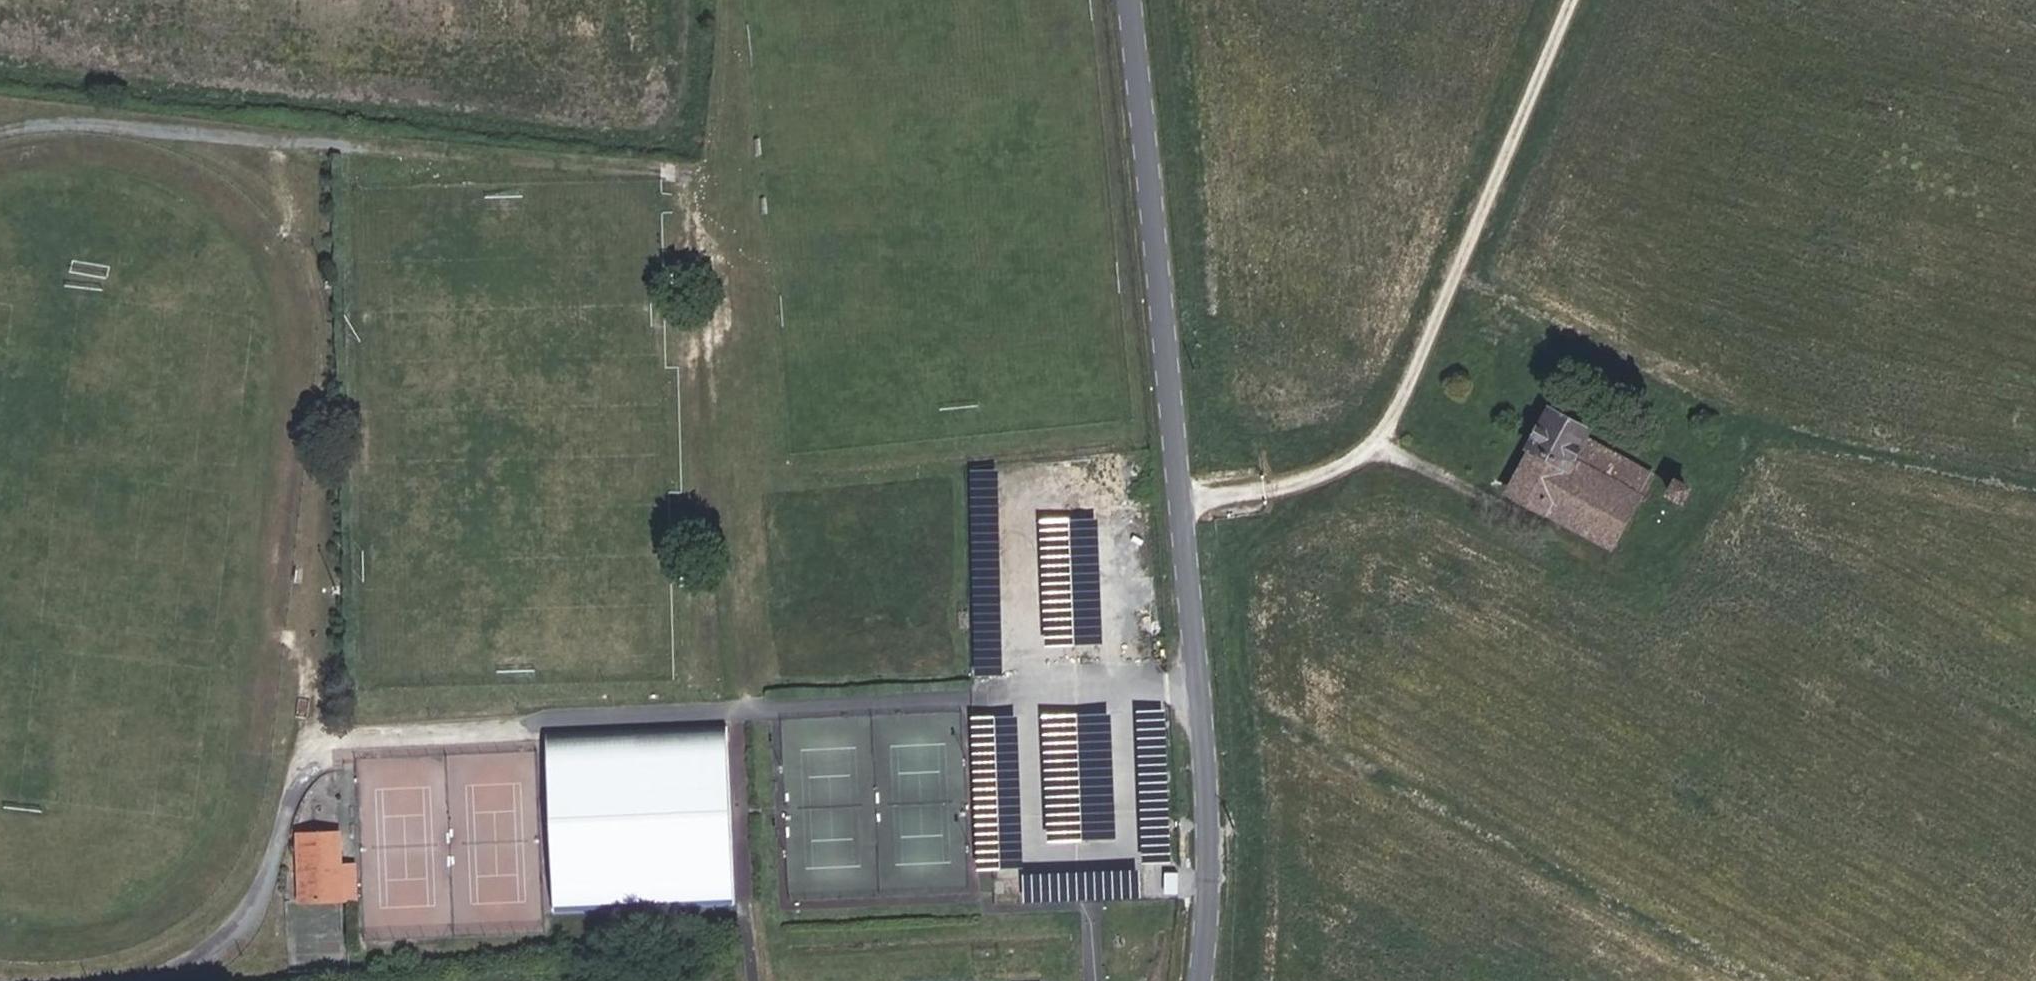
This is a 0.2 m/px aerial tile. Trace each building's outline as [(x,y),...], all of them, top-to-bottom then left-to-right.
[(1556,414),(1589,432),(1595,421),(1556,399),(1537,435),(1543,438),(1556,414)] [(1642,496),(1656,468),(1589,432),(1556,414),(1543,438),(1514,489),(1617,543),(1642,496)] [(1654,503),(1673,466),(1661,460),(1656,468),(1642,496),(1654,503)] [(1694,483),(1678,475),(1669,493),(1685,501),(1694,483)] [(552,732),(551,864),(743,866),(744,734),(552,732)] [(340,867),(339,855),(331,856),(331,846),(339,845),(339,833),(298,835),(300,901),(341,900),(340,867)] [(339,855),(339,845),(331,846),(331,856),(339,855)] [(744,905),(745,868),(555,863),(554,900),(744,905)] [(354,899),(353,866),(340,867),(341,900),(354,899)]
